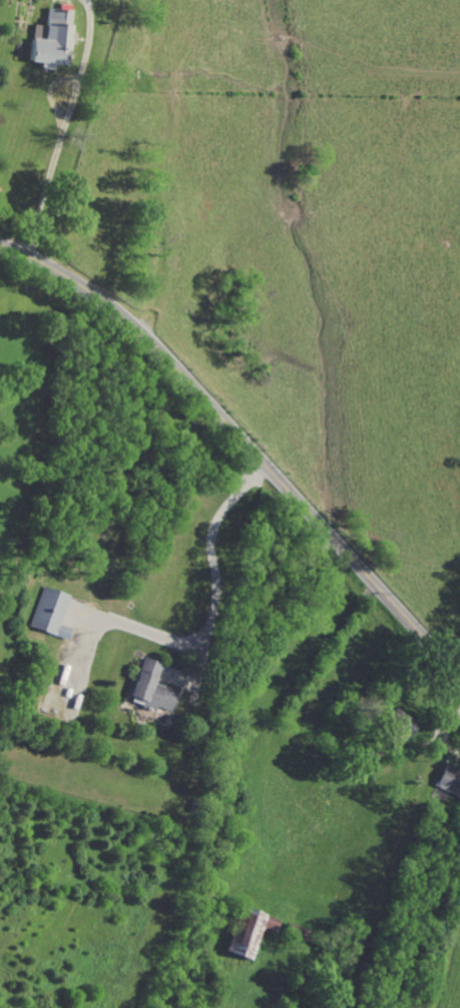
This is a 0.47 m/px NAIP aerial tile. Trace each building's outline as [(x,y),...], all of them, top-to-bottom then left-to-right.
[(29,62),(41,62),(40,68),(53,70),(53,63),(64,65),(66,44),(74,44),(75,33),(69,32),(71,10),(47,8),(45,26),(33,25),(29,62)] [(69,596),(42,587),(29,627),(68,639),(71,628),(59,625),(69,596)] [(169,711),(176,691),(154,684),(160,664),(142,658),(130,698),(143,701),(141,708),(154,712),(155,707),(169,711)] [(446,763),(436,788),(459,798),(459,769),(446,763)] [(227,953),(252,960),(260,929),(276,933),(280,920),(239,909),(227,953)]
